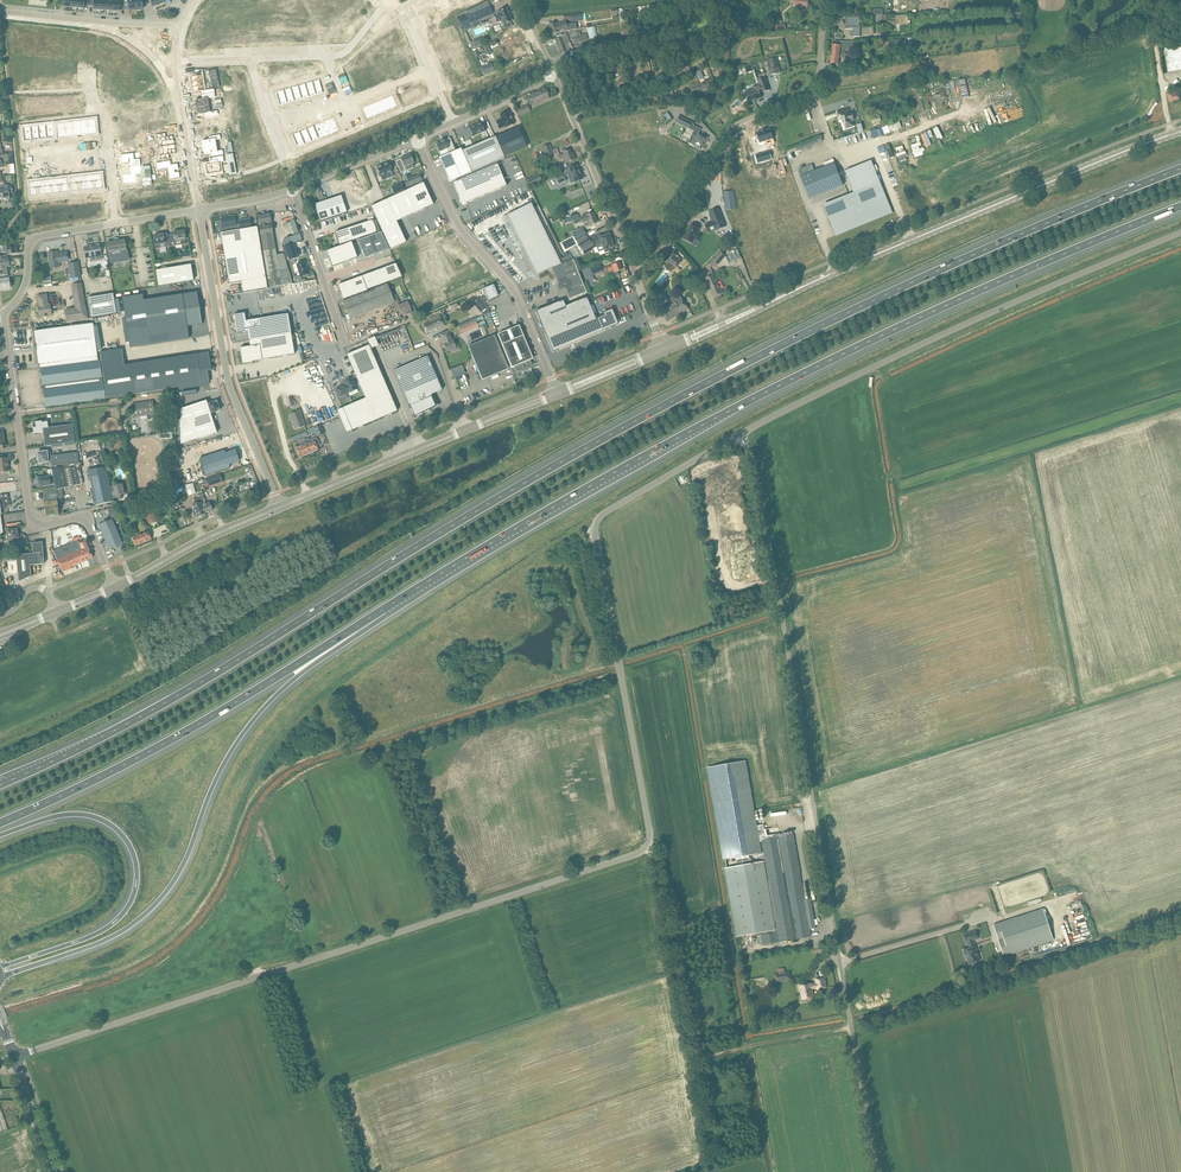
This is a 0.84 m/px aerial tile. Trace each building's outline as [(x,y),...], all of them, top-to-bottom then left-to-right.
[(77,8),(84,9),(84,5),(88,6),(89,0),(78,0),(77,8)] [(90,6),(94,6),(94,10),(100,10),(101,0),(90,0),(90,6)] [(129,11),(136,10),(135,0),(128,0),(129,11)] [(136,10),(137,10),(137,11),(141,10),(141,9),(143,9),(143,5),(147,4),(146,0),(135,0),(136,10)] [(207,14),(217,21),(221,16),(217,12),(221,7),(213,0),(211,0),(207,4),(212,9),(207,14)] [(259,8),(266,9),(267,0),(261,0),(259,8)] [(467,15),(459,18),(464,28),(465,31),(472,28),(472,29),(482,25),(480,21),(480,20),(492,14),(489,6),(487,3),(475,8),(476,12),(467,15)] [(498,12),(493,14),(495,17),(497,23),(500,21),(502,25),(503,25),(505,29),(512,26),(510,22),(512,21),(506,8),(501,11),(498,12)] [(581,13),(564,15),(564,20),(570,19),(571,22),(582,21),(581,13)] [(200,15),(196,24),(201,27),(201,31),(213,32),(215,29),(208,26),(211,21),(200,15)] [(875,15),(875,23),(883,23),(883,15),(876,15),(875,15)] [(829,16),(829,25),(831,25),(831,18),(842,18),(845,16),(829,16)] [(859,16),(845,16),(845,29),(847,29),(853,29),(853,36),(859,36),(859,25),(859,16)] [(896,20),(891,21),(892,25),(908,24),(907,16),(896,17),(896,20)] [(554,23),(549,25),(552,34),(558,32),(559,31),(563,30),(564,32),(568,31),(577,29),(576,23),(569,24),(568,22),(565,23),(565,21),(557,25),(556,22),(554,23)] [(19,31),(10,30),(12,50),(17,51),(18,40),(23,41),(25,27),(19,26),(19,31)] [(261,30),(255,30),(255,33),(256,43),(262,43),(262,33),(266,33),(265,26),(261,26),(261,30)] [(595,26),(587,29),(589,39),(598,37),(595,26)] [(25,27),(23,41),(28,41),(27,51),(33,52),(35,34),(30,33),(30,27),(25,27)] [(35,34),(33,52),(40,53),(41,43),(46,43),(47,29),(42,29),(41,35),(35,34)] [(47,29),(46,43),(50,44),(49,53),(56,54),(58,36),(52,36),(53,30),(47,29)] [(56,54),(62,55),(63,45),(68,46),(70,32),(64,31),(63,37),(58,36),(56,54)] [(192,34),(191,41),(203,42),(203,36),(214,38),(215,33),(213,32),(201,31),(200,31),(199,35),(192,34)] [(68,46),(67,55),(73,55),(74,45),(82,46),(83,39),(75,38),(75,32),(70,32),(68,46)] [(558,38),(555,39),(557,46),(569,41),(566,33),(557,36),(558,38)] [(581,36),(573,38),(574,42),(588,39),(587,33),(580,34),(581,36)] [(507,35),(499,39),(502,46),(506,44),(512,58),(525,52),(520,41),(519,41),(518,38),(510,42),(507,35)] [(719,38),(716,60),(723,61),(728,62),(731,46),(730,46),(732,35),(728,35),(727,36),(723,36),(719,38)] [(100,39),(98,43),(100,44),(98,49),(103,51),(101,56),(106,58),(107,57),(112,47),(108,46),(110,39),(102,37),(102,39),(100,39)] [(889,40),(890,48),(906,46),(906,39),(889,40)] [(667,40),(657,43),(661,64),(664,64),(664,66),(671,64),(670,63),(672,62),(667,40)] [(191,41),(190,48),(196,49),(195,56),(208,55),(208,50),(202,49),(203,42),(191,41)] [(569,41),(557,46),(557,47),(560,54),(566,52),(570,50),(569,49),(572,48),(570,42),(569,41)] [(832,45),(832,52),(845,53),(845,51),(852,51),(852,44),(852,42),(852,41),(837,41),(837,45),(832,45)] [(112,47),(107,57),(112,60),(115,55),(120,59),(127,48),(122,45),(120,49),(113,44),(112,47)] [(591,48),(587,48),(588,56),(589,61),(611,57),(616,57),(625,55),(645,51),(644,46),(624,50),(593,56),(591,48)] [(1164,49),(1167,72),(1180,70),(1180,46),(1164,49)] [(124,62),(120,69),(124,72),(135,60),(129,55),(132,52),(127,48),(120,59),(124,62)] [(587,48),(576,50),(577,58),(588,56),(587,48)] [(832,52),(830,63),(836,64),(839,64),(840,57),(846,58),(847,54),(845,53),(832,52)] [(734,61),(735,66),(749,63),(747,57),(734,61)] [(776,58),(767,60),(770,75),(779,73),(776,58)] [(135,60),(124,72),(128,76),(134,71),(138,75),(148,67),(144,63),(141,66),(135,60)] [(716,60),(715,61),(721,81),(726,80),(728,79),(723,61),(716,60)] [(622,64),(611,66),(615,86),(626,83),(622,64)] [(492,65),(482,70),(484,75),(494,71),(492,65)] [(142,79),(138,83),(142,88),(152,81),(153,80),(148,74),(151,71),(148,67),(138,75),(142,79)] [(663,77),(661,77),(662,80),(664,85),(677,81),(677,82),(677,83),(685,81),(684,78),(689,76),(688,73),(675,77),(673,69),(667,71),(668,72),(665,74),(665,75),(663,75),(663,77)] [(701,70),(695,72),(699,82),(705,80),(704,79),(703,77),(701,72),(701,70)] [(198,76),(191,77),(193,93),(201,91),(202,95),(215,93),(214,89),(207,90),(207,84),(203,85),(201,75),(198,76)] [(696,82),(691,84),(697,95),(716,85),(712,77),(709,78),(705,80),(699,82),(697,83),(696,81),(696,82)] [(746,94),(745,96),(746,98),(747,98),(749,102),(762,97),(760,92),(762,92),(762,93),(769,90),(765,78),(758,81),(759,84),(753,86),(754,90),(746,93),(746,94)] [(319,80),(312,82),(315,95),(323,93),(319,80)] [(142,88),(140,89),(143,94),(148,91),(151,96),(162,90),(160,85),(156,87),(152,81),(142,88)] [(312,82),(304,84),(308,97),(315,95),(312,82)] [(304,84),(297,86),(301,99),(308,97),(304,84)] [(708,97),(704,99),(709,107),(711,105),(714,103),(720,99),(727,95),(721,84),(716,88),(718,91),(708,98),(708,97)] [(297,86),(290,88),(294,101),(301,99),(297,86)] [(290,88),(283,90),(287,103),(294,101),(290,88)] [(531,96),(527,97),(530,105),(534,104),(548,98),(547,95),(549,94),(547,88),(545,89),(531,95),(531,96)] [(154,101),(146,105),(148,110),(150,109),(163,105),(165,105),(161,97),(165,95),(162,90),(151,96),(154,101)] [(283,90),(275,92),(279,106),(287,103),(283,90)] [(1180,99),(1177,91),(1168,94),(1170,102),(1180,99)] [(202,99),(195,100),(196,107),(210,105),(209,99),(216,98),(215,93),(201,96),(202,99)] [(393,95),(386,98),(391,109),(397,106),(393,95)] [(386,98),(380,100),(385,111),(391,109),(386,98)] [(380,100),(375,103),(379,114),(385,111),(380,100)] [(1151,117),(1157,103),(1154,102),(1147,115),(1151,117)] [(375,103),(369,105),(373,116),(379,114),(375,103)] [(163,105),(150,109),(151,115),(157,114),(158,120),(161,119),(170,118),(169,112),(165,113),(163,105)] [(210,105),(196,107),(197,114),(204,113),(205,117),(218,115),(218,110),(211,111),(210,105)] [(369,105),(362,108),(367,119),(373,116),(369,105)] [(527,106),(515,111),(518,116),(530,111),(527,106)] [(848,109),(837,112),(840,120),(842,120),(845,129),(853,126),(852,121),(853,120),(851,113),(849,114),(848,109)] [(502,119),(496,122),(499,129),(505,126),(506,128),(515,124),(509,111),(500,115),(502,119)] [(667,112),(663,115),(667,121),(671,118),(667,112)] [(205,122),(198,123),(199,125),(199,129),(200,133),(212,131),(211,121),(216,120),(215,116),(205,117),(205,122)] [(679,116),(676,122),(691,129),(694,123),(679,116)] [(870,120),(873,128),(883,126),(880,117),(870,120)] [(159,125),(153,126),(154,133),(168,131),(167,124),(171,123),(170,118),(161,119),(158,120),(159,125)] [(334,118),(326,121),(332,133),(339,130),(334,118)] [(95,119),(87,120),(89,134),(96,133),(95,119)] [(87,120),(80,121),(81,135),(89,134),(87,120)] [(80,121),(72,122),(74,136),(81,135),(80,121)] [(326,121),(320,123),(325,136),(332,133),(326,121)] [(72,122),(65,123),(66,136),(74,136),(72,122)] [(472,132),(468,134),(469,138),(485,131),(481,122),(470,127),(472,132)] [(65,123),(57,124),(59,137),(66,136),(65,123)] [(320,123),(313,126),(318,139),(325,136),(320,123)] [(52,124),(45,125),(46,139),(54,138),(52,124)] [(45,125),(37,126),(39,140),(46,139),(45,125)] [(37,126),(30,127),(31,140),(39,140),(37,126)] [(313,126),(306,129),(311,142),(318,139),(313,126)] [(30,127),(22,128),(24,141),(31,140),(30,127)] [(518,128),(496,137),(504,157),(527,147),(518,128)] [(689,140),(693,130),(686,128),(682,137),(689,140)] [(306,129),(299,132),(304,145),(311,142),(306,129)] [(773,140),(770,130),(766,131),(761,132),(761,133),(757,134),(759,141),(756,141),(758,149),(766,146),(765,142),(773,140)] [(694,131),(688,142),(693,145),(696,146),(696,147),(697,148),(698,149),(699,149),(700,148),(701,149),(707,138),(699,133),(694,131)] [(299,132),(292,135),(297,148),(304,145),(299,132)] [(165,133),(156,135),(156,139),(159,139),(161,147),(175,145),(174,140),(173,140),(173,136),(166,137),(165,133)] [(209,140),(202,141),(202,144),(202,148),(216,146),(216,140),(221,139),(220,135),(208,137),(209,140)] [(495,136),(462,151),(472,172),(504,158),(495,136)] [(441,141),(436,143),(439,151),(447,148),(448,152),(455,149),(450,137),(444,140),(443,139),(440,141),(441,141)] [(920,139),(915,140),(920,154),(925,152),(920,139)] [(888,148),(890,156),(908,150),(909,152),(914,151),(912,145),(907,147),(904,140),(900,142),(901,144),(888,148)] [(549,144),(541,148),(546,158),(553,155),(549,144)] [(162,155),(159,156),(160,160),(169,159),(169,155),(176,154),(175,149),(175,145),(161,147),(162,155)] [(216,146),(202,148),(203,152),(204,155),(211,154),(212,157),(223,155),(223,150),(217,151),(216,146)] [(461,148),(439,158),(441,162),(448,177),(450,182),(472,172),(462,151),(461,148)] [(563,153),(558,155),(560,159),(563,158),(565,163),(570,161),(575,159),(573,153),(571,154),(570,150),(564,152),(563,153)] [(133,153),(121,155),(122,164),(130,163),(130,167),(141,166),(140,159),(134,160),(133,153)] [(768,153),(756,157),(758,164),(770,161),(768,153)] [(401,159),(395,161),(400,173),(406,170),(405,166),(412,163),(414,163),(413,160),(414,160),(412,156),(411,156),(410,154),(401,158),(401,159)] [(210,164),(205,165),(207,175),(221,172),(219,163),(224,162),(223,156),(209,158),(210,164)] [(170,161),(156,163),(157,170),(168,168),(169,179),(180,178),(178,164),(171,165),(170,161)] [(389,162),(376,168),(378,172),(377,172),(379,176),(380,176),(386,174),(388,178),(394,176),(392,171),(389,162)] [(848,194),(828,203),(841,233),(892,212),(871,162),(845,172),(853,192),(848,194)] [(812,164),(798,170),(810,199),(843,185),(840,178),(837,171),(836,169),(834,163),(815,171),(812,164)] [(497,164),(453,183),(459,196),(458,197),(459,197),(462,206),(466,204),(467,204),(466,203),(507,186),(497,164)] [(566,172),(562,173),(564,177),(567,175),(567,174),(571,172),(573,178),(575,182),(577,181),(583,179),(581,174),(580,174),(576,165),(570,168),(565,170),(566,172)] [(132,173),(123,174),(124,183),(128,182),(129,183),(137,182),(136,174),(141,173),(140,170),(141,170),(141,166),(130,167),(131,172),(132,173)] [(363,167),(350,172),(352,175),(364,170),(363,167)] [(539,175),(527,180),(531,188),(542,182),(546,180),(542,173),(541,173),(539,175)] [(560,175),(555,177),(556,180),(558,184),(566,181),(564,177),(562,173),(560,174),(560,175)] [(101,174),(93,175),(95,188),(102,188),(101,174)] [(93,175),(86,176),(87,189),(95,188),(93,175)] [(408,175),(403,177),(405,180),(404,181),(406,187),(417,183),(417,182),(416,183),(413,177),(415,177),(415,176),(413,177),(410,178),(408,175)] [(78,176),(71,177),(72,191),(80,190),(78,176)] [(86,176),(78,176),(80,190),(87,189),(86,176)] [(891,180),(893,186),(900,183),(897,177),(891,180)] [(67,178),(59,179),(61,192),(68,191),(67,178)] [(52,179),(44,180),(46,194),(53,193),(52,179)] [(59,179),(52,179),(53,193),(61,192),(59,179)] [(377,182),(382,192),(388,190),(384,179),(377,182)] [(44,180),(37,181),(38,195),(46,194),(44,180)] [(37,181),(29,182),(31,196),(38,195),(37,181)] [(423,182),(370,207),(390,249),(406,242),(396,221),(433,204),(423,182)] [(402,183),(390,188),(393,194),(405,189),(402,183)] [(703,204),(712,208),(717,198),(708,194),(712,185),(707,183),(697,203),(703,205),(703,204)] [(4,186),(2,187),(3,199),(8,198),(8,200),(10,199),(9,194),(13,193),(12,186),(9,186),(9,184),(4,185),(4,186)] [(733,191),(723,192),(726,210),(736,209),(733,191)] [(341,196),(315,204),(320,221),(347,213),(341,196)] [(531,203),(507,215),(536,275),(551,268),(558,284),(557,285),(559,291),(565,288),(567,293),(569,299),(586,293),(570,254),(565,257),(561,258),(559,259),(531,203)] [(716,219),(709,222),(713,230),(720,227),(730,223),(720,204),(711,209),(716,219)] [(587,215),(580,217),(582,221),(584,227),(591,224),(597,222),(593,212),(587,215)] [(258,215),(257,216),(259,226),(259,225),(260,234),(269,287),(283,285),(284,285),(292,284),(283,254),(276,255),(272,232),(271,223),(269,214),(258,215)] [(223,228),(221,228),(222,232),(237,230),(236,224),(235,216),(221,218),(221,221),(223,228)] [(250,219),(239,221),(239,224),(240,229),(251,227),(250,219)] [(373,220),(335,233),(339,245),(377,232),(373,220)] [(691,224),(684,239),(692,243),(694,239),(698,241),(701,235),(697,233),(700,228),(691,224)] [(222,232),(220,233),(221,239),(223,250),(260,243),(257,226),(251,227),(240,229),(237,230),(222,232)] [(174,233),(169,234),(169,238),(171,246),(186,244),(185,239),(184,230),(173,232),(174,233)] [(583,230),(573,235),(575,240),(586,235),(583,230)] [(381,232),(358,240),(365,258),(389,249),(381,232)] [(164,234),(153,235),(155,249),(171,246),(169,238),(165,239),(164,234)] [(588,239),(578,245),(584,254),(594,247),(593,246),(596,245),(596,247),(602,245),(604,250),(605,253),(613,249),(612,247),(613,246),(611,240),(608,234),(603,236),(594,240),(593,240),(594,241),(591,242),(588,239)] [(704,252),(710,258),(720,247),(710,238),(702,246),(706,250),(704,252)] [(125,240),(107,243),(108,249),(108,253),(109,253),(110,263),(122,261),(128,260),(126,250),(126,246),(125,240)] [(352,242),(326,251),(332,267),(357,257),(352,242)] [(13,243),(3,245),(4,252),(7,251),(7,254),(8,254),(8,255),(17,253),(16,248),(17,248),(17,246),(16,243),(13,243)] [(260,243),(223,250),(229,283),(241,281),(266,277),(260,243)] [(293,243),(284,246),(289,261),(294,259),(298,257),(293,243)] [(84,247),(85,253),(86,259),(101,256),(100,250),(99,244),(93,245),(93,246),(85,248),(84,247)] [(574,247),(570,250),(571,253),(575,260),(580,256),(574,247)] [(729,255),(726,257),(728,262),(741,257),(737,249),(733,251),(732,250),(728,252),(729,255)] [(57,251),(48,253),(50,268),(59,267),(59,262),(63,261),(63,262),(68,261),(67,252),(61,253),(62,254),(57,254),(57,251)] [(710,263),(709,264),(712,267),(715,263),(717,265),(726,256),(721,252),(710,263)] [(668,262),(665,267),(671,271),(675,267),(676,267),(680,261),(680,260),(677,258),(674,256),(673,255),(668,262)] [(0,260),(0,276),(5,275),(5,279),(8,278),(8,275),(6,267),(10,266),(8,258),(1,259),(0,260)] [(686,259),(681,263),(685,268),(690,264),(686,259)] [(304,261),(296,264),(300,276),(305,275),(309,274),(307,268),(306,268),(305,264),(304,261)] [(78,262),(69,264),(70,270),(70,271),(71,278),(80,277),(78,262)] [(614,264),(604,268),(605,272),(612,269),(615,277),(620,275),(618,271),(619,271),(622,270),(619,262),(614,264)] [(396,263),(362,276),(367,290),(402,277),(396,263)] [(591,269),(586,271),(588,277),(602,272),(599,263),(590,266),(591,269)] [(191,264),(155,270),(158,286),(194,280),(191,264)] [(712,271),(704,274),(706,278),(705,278),(713,297),(723,293),(720,288),(712,271)] [(0,280),(0,290),(10,288),(9,278),(8,278),(5,279),(5,275),(0,276),(0,278),(0,280)] [(362,276),(350,280),(355,295),(367,291),(367,290),(362,276)] [(350,280),(338,285),(343,299),(355,295),(350,280)] [(387,284),(343,301),(348,314),(350,319),(392,302),(394,301),(392,296),(387,284)] [(493,285),(484,289),(489,300),(498,296),(494,285),(493,285)] [(36,303),(30,304),(32,321),(38,320),(39,330),(87,324),(82,289),(35,295),(36,303)] [(143,294),(122,298),(130,347),(189,338),(187,326),(202,324),(197,292),(144,300),(143,294)] [(90,297),(88,298),(89,304),(91,318),(92,317),(117,313),(113,293),(90,297)] [(563,300),(536,311),(548,339),(547,339),(553,351),(579,340),(603,330),(606,329),(610,327),(618,324),(612,309),(606,312),(603,313),(604,315),(598,318),(595,319),(586,297),(565,306),(563,300)] [(478,298),(472,303),(480,313),(481,312),(487,308),(479,298),(478,298)] [(666,308),(661,311),(667,321),(675,317),(675,316),(688,308),(681,298),(666,308)] [(394,301),(392,302),(396,311),(398,310),(399,309),(401,312),(403,312),(405,316),(407,315),(408,315),(410,315),(411,313),(412,313),(410,308),(408,302),(398,306),(396,300),(394,301)] [(658,301),(654,304),(658,311),(663,308),(658,301)] [(456,302),(448,305),(450,310),(458,306),(456,302)] [(245,313),(234,315),(237,334),(247,332),(249,340),(269,337),(291,333),(288,314),(246,321),(245,313)] [(328,330),(326,321),(316,324),(313,314),(308,316),(310,324),(306,325),(309,338),(316,336),(315,334),(328,330)] [(428,322),(423,324),(427,332),(432,330),(438,327),(439,328),(444,325),(439,314),(431,318),(432,320),(428,322)] [(475,319),(458,326),(462,334),(479,327),(475,319)] [(39,330),(34,331),(38,364),(39,368),(40,368),(46,368),(98,361),(97,356),(93,323),(39,330)] [(519,325),(497,334),(501,344),(511,368),(514,366),(516,371),(522,370),(527,368),(532,365),(530,360),(533,359),(523,335),(519,325)] [(446,332),(440,334),(444,344),(446,351),(452,349),(453,352),(459,349),(456,342),(454,343),(453,341),(449,331),(446,332)] [(250,346),(240,348),(243,364),(253,362),(253,361),(295,354),(291,333),(269,337),(249,340),(250,346)] [(494,335),(468,346),(482,380),(508,369),(494,335)] [(122,349),(100,352),(107,398),(209,383),(207,371),(211,370),(211,369),(208,354),(209,354),(208,352),(196,354),(125,365),(122,349)] [(428,356),(394,371),(408,404),(409,404),(410,406),(409,406),(414,417),(432,410),(432,408),(436,406),(435,404),(436,404),(433,396),(432,396),(431,395),(432,394),(442,390),(428,356)] [(365,398),(342,408),(352,430),(397,411),(375,358),(352,367),(365,398)] [(46,368),(40,368),(43,385),(43,390),(49,389),(102,382),(102,377),(100,361),(98,361),(46,368)] [(462,365),(450,369),(453,378),(465,374),(462,365)] [(342,386),(335,389),(338,394),(339,397),(348,393),(352,392),(357,389),(352,378),(343,382),(344,385),(342,386)] [(49,389),(43,390),(46,407),(51,406),(105,399),(103,382),(102,382),(49,389)] [(172,390),(163,391),(165,405),(172,404),(173,404),(172,397),(173,397),(173,394),(173,393),(172,390)] [(191,405),(180,409),(181,427),(191,423),(196,439),(217,432),(211,413),(220,410),(217,400),(207,404),(206,400),(191,405)] [(153,401),(132,404),(134,417),(147,415),(147,420),(156,419),(157,404),(153,405),(153,401)] [(297,412),(289,415),(295,429),(300,427),(305,425),(301,415),(299,410),(297,411),(297,412)] [(36,427),(33,428),(34,433),(43,432),(43,428),(48,427),(48,426),(47,422),(43,422),(42,421),(35,422),(36,427)] [(48,427),(43,428),(43,432),(45,446),(51,445),(55,445),(75,442),(72,424),(53,427),(48,427)] [(320,425),(308,430),(310,435),(316,432),(318,436),(324,433),(320,425)] [(172,432),(159,432),(159,439),(162,439),(162,448),(173,448),(173,439),(172,432)] [(303,445),(295,448),(300,458),(318,450),(316,446),(319,444),(318,440),(317,439),(316,438),(315,438),(314,438),(313,438),(309,440),(308,439),(305,440),(306,442),(304,443),(305,444),(303,445)] [(199,459),(175,467),(180,484),(205,476),(230,467),(229,465),(239,461),(235,450),(225,453),(224,450),(199,459)] [(37,460),(37,464),(42,463),(42,466),(48,465),(52,464),(51,455),(51,454),(50,451),(46,451),(37,452),(38,458),(39,458),(39,459),(38,459),(37,459),(37,460)] [(72,452),(51,455),(52,464),(52,467),(79,463),(78,452),(72,452)] [(0,472),(3,472),(8,471),(8,466),(9,466),(9,463),(8,458),(2,459),(0,459),(0,472)] [(44,476),(37,478),(38,483),(39,482),(40,487),(52,485),(51,484),(55,483),(56,487),(56,489),(62,488),(67,487),(64,470),(63,467),(58,468),(52,469),(53,477),(53,476),(50,476),(45,477),(44,476)] [(76,467),(64,470),(67,487),(80,484),(76,467)] [(105,467),(88,470),(94,499),(96,505),(113,501),(110,487),(105,467)] [(220,474),(205,479),(208,487),(223,482),(220,474)] [(254,490),(260,488),(257,481),(251,483),(254,490)] [(191,483),(186,485),(188,496),(196,494),(193,483),(191,483)] [(122,484),(110,487),(113,501),(122,499),(123,500),(128,499),(127,494),(124,494),(122,484)] [(48,488),(42,488),(44,502),(45,508),(46,517),(59,515),(57,500),(56,489),(56,487),(48,488)] [(171,498),(171,504),(173,504),(180,502),(179,498),(175,499),(174,497),(173,489),(171,489),(171,498)] [(202,492),(196,495),(197,497),(199,502),(201,501),(206,513),(213,510),(210,505),(210,503),(206,504),(205,500),(205,499),(202,492)] [(0,498),(0,503),(1,509),(6,509),(5,503),(9,502),(8,496),(8,495),(7,494),(6,494),(0,495),(0,498)] [(196,504),(192,505),(195,511),(193,512),(195,517),(197,516),(197,517),(206,513),(205,513),(206,513),(201,501),(199,502),(197,497),(195,498),(194,498),(195,501),(196,504)] [(152,498),(142,499),(142,502),(151,501),(149,502),(150,505),(155,504),(156,506),(160,503),(160,502),(159,499),(153,500),(153,501),(152,498)] [(152,509),(144,512),(148,524),(157,520),(152,509)] [(104,523),(99,525),(109,549),(114,547),(114,548),(118,547),(118,545),(122,543),(112,519),(107,521),(107,520),(103,521),(104,523)] [(14,529),(7,530),(7,536),(8,541),(9,541),(14,541),(14,545),(18,544),(24,543),(23,537),(18,538),(18,534),(17,532),(17,529),(14,529)] [(148,531),(132,537),(133,540),(135,546),(152,539),(148,531)] [(64,546),(53,551),(60,566),(62,572),(71,568),(71,567),(92,557),(89,548),(85,549),(84,548),(81,549),(77,541),(64,546)] [(16,557),(15,558),(15,561),(16,561),(17,561),(17,568),(18,576),(19,582),(31,576),(30,565),(44,564),(43,556),(44,556),(43,550),(42,542),(32,543),(32,548),(33,553),(28,554),(16,555),(16,557)] [(746,762),(707,769),(723,860),(725,860),(735,858),(736,864),(742,862),(743,866),(746,865),(745,862),(751,861),(750,855),(762,853),(760,842),(762,842),(762,840),(779,837),(779,834),(772,835),(766,836),(764,824),(757,825),(746,762)] [(727,868),(725,869),(736,936),(755,933),(755,936),(761,935),(763,945),(792,940),(793,943),(799,942),(798,939),(805,937),(811,936),(810,929),(816,928),(811,898),(805,899),(793,834),(787,835),(779,837),(762,840),(762,842),(768,880),(767,880),(764,862),(746,865),(743,866),(727,868)] [(1043,909),(994,925),(1004,956),(1053,940),(1043,909)] [(973,940),(978,939),(975,931),(964,935),(966,942),(967,942),(970,948),(963,951),(966,959),(967,958),(969,964),(972,963),(972,964),(973,964),(974,964),(975,964),(975,963),(976,963),(976,962),(980,961),(975,947),(973,940)] [(779,973),(774,974),(776,982),(792,979),(790,971),(785,972),(779,973)] [(811,983),(800,985),(803,999),(808,998),(814,997),(812,989),(817,988),(817,990),(827,988),(825,977),(819,978),(815,978),(816,983),(811,984),(811,983)]
